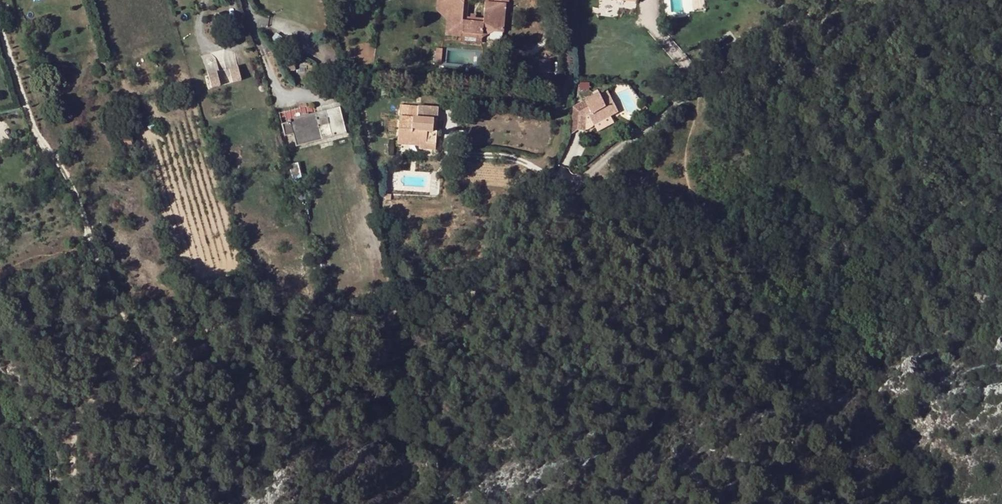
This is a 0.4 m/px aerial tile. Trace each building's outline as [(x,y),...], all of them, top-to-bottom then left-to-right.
[(462,35),(482,37),(482,31),(502,32),(504,8),(484,6),(483,25),(461,23),(463,0),(437,0),(436,12),(447,13),(446,25),(445,38),(462,39),(462,35)] [(599,7),(618,9),(619,1),(612,0),(600,0),(599,7)] [(436,12),(446,25),(447,13),(436,12)] [(295,73),(294,61),(286,61),(288,74),(295,73)] [(238,66),(228,69),(232,83),(241,81),(238,66)] [(217,72),(207,74),(211,89),(220,86),(217,72)] [(340,88),(338,79),(330,80),(333,90),(340,88)] [(579,113),(579,118),(578,131),(588,130),(592,128),(594,126),(611,117),(619,113),(608,92),(600,95),(599,93),(585,101),(589,108),(580,112),(579,113)] [(660,97),(666,104),(670,101),(663,94),(660,97)] [(578,101),(575,101),(579,112),(580,112),(589,108),(585,101),(584,99),(580,101),(579,101),(578,101)] [(420,151),(435,152),(436,133),(432,133),(433,121),(437,122),(438,109),(418,108),(417,119),(399,118),(398,142),(420,144),(420,148),(420,151)] [(648,120),(652,117),(646,108),(642,111),(648,120)] [(339,109),(325,113),(332,139),(346,136),(339,109)] [(579,113),(573,112),(570,137),(578,131),(579,118),(579,113)] [(325,113),(316,116),(322,142),(332,139),(325,113)] [(289,125),(281,126),(284,138),(293,136),(296,148),(322,142),(316,116),(289,123),(289,125)] [(614,123),(611,117),(594,126),(597,133),(614,123)] [(131,137),(119,138),(120,152),(132,151),(131,137)]
